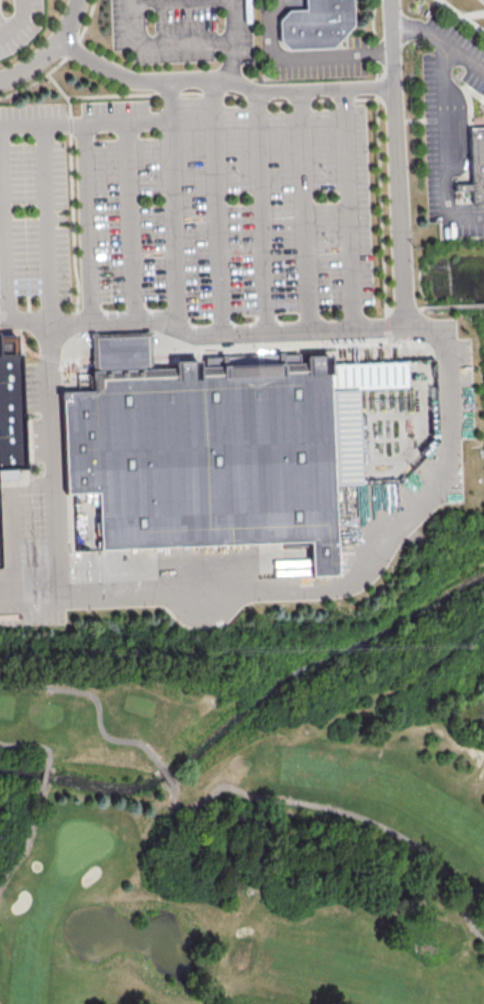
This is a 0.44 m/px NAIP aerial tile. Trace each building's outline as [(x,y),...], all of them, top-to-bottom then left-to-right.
[(308,8),(308,0),(354,0),(355,23),(335,47),(293,48),(281,39),(280,18),(289,8),(308,8)] [(473,130),(483,130),(483,204),(477,204),(476,192),(457,193),(457,185),(476,184),(473,130)] [(5,570),(0,570),(0,334),(5,334),(5,337),(25,337),(30,468),(1,469),(5,570)] [(67,393),(98,391),(95,339),(151,337),(152,370),(182,369),(182,362),(207,361),(207,358),(303,354),(304,363),(311,363),(311,358),(339,356),(340,365),(409,362),(411,389),(362,391),(366,487),(339,488),(343,577),(317,578),(315,541),(104,551),(102,495),(72,497),(67,393)]
